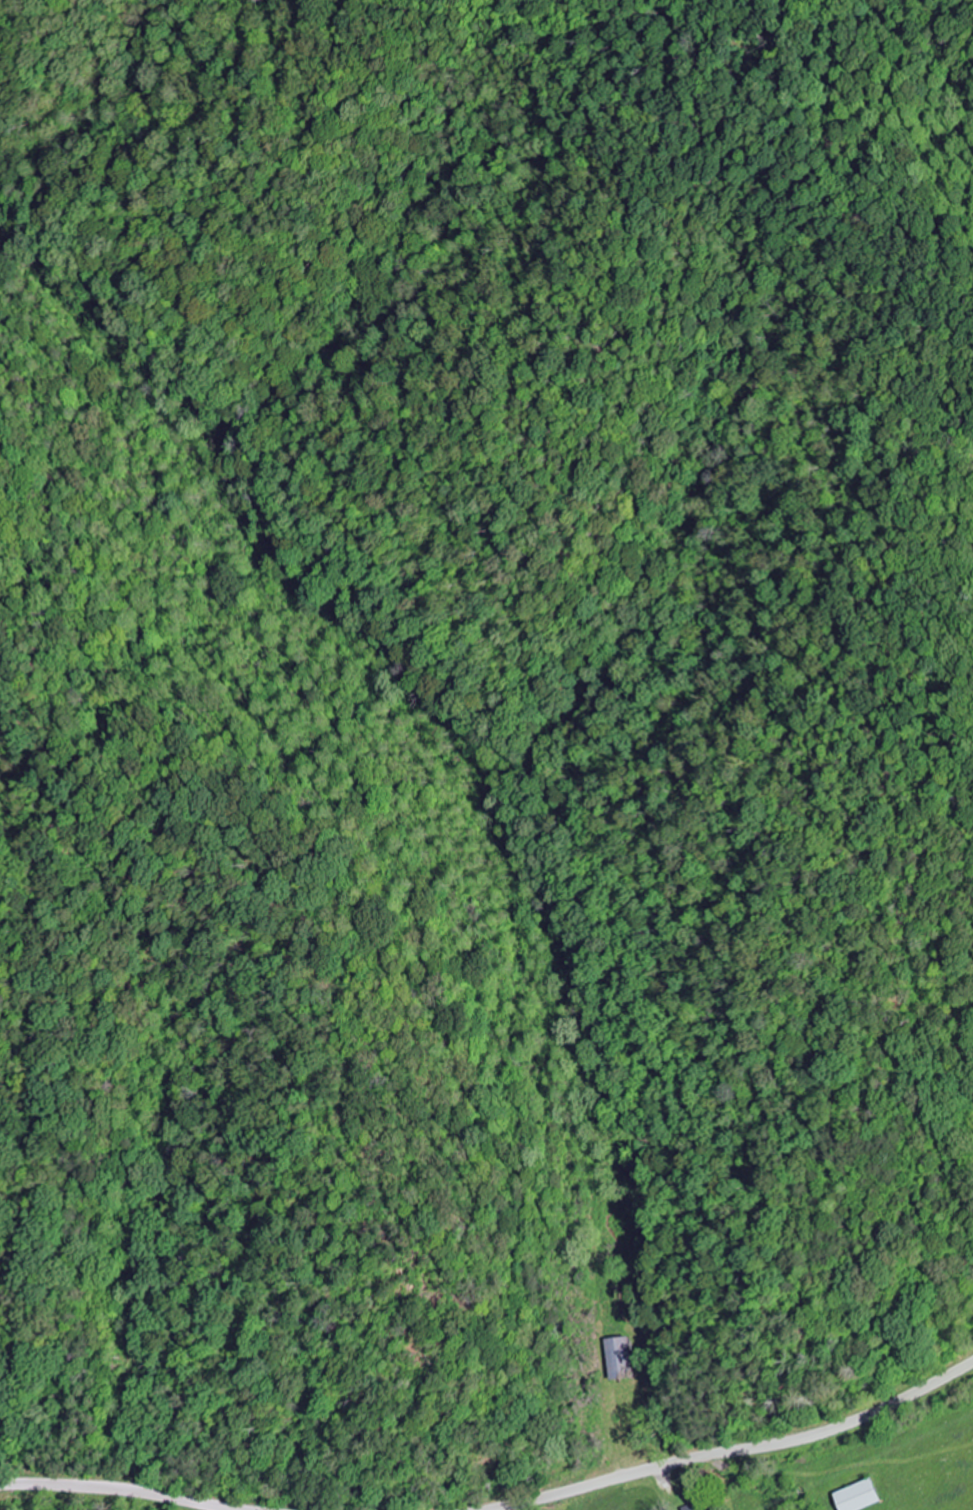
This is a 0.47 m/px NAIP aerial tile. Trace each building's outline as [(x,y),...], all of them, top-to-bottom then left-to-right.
[(610,1379),(634,1375),(628,1337),(604,1341),(610,1379)] [(841,1509),(864,1509),(882,1503),(872,1479),(835,1494),(841,1509)]
